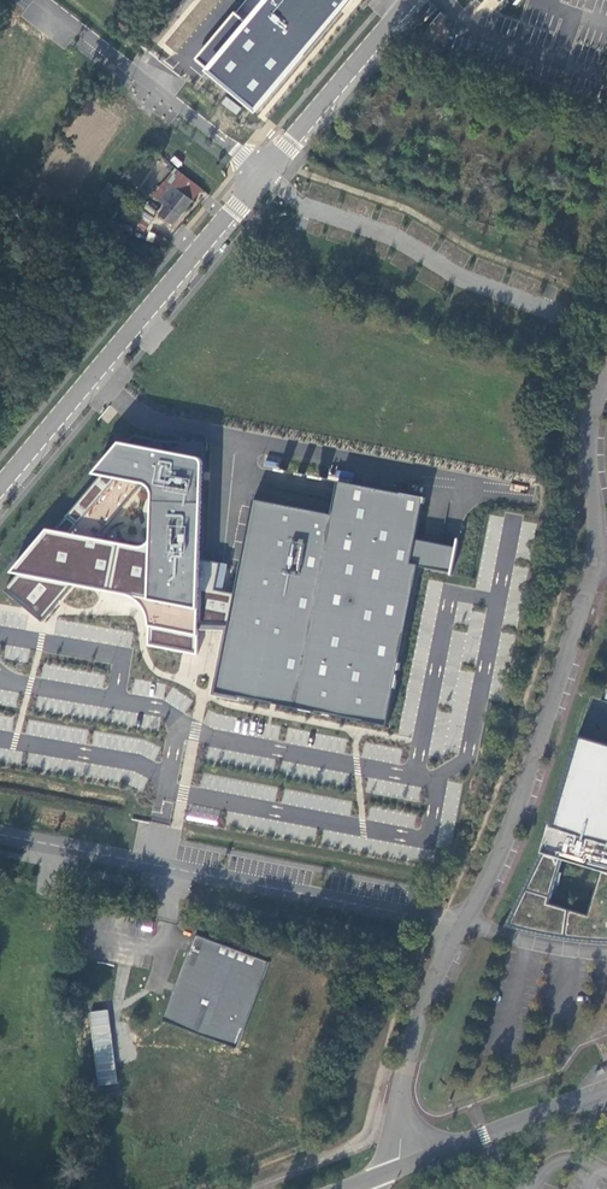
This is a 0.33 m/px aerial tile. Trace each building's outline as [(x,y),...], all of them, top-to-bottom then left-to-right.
[(246,27),(234,16),(208,47),(221,58),(210,71),(257,110),(350,0),(269,0),(246,27)] [(228,97),(223,103),(237,114),(242,109),(228,97)] [(175,168),(166,179),(173,185),(193,200),(202,190),(175,168)] [(161,200),(173,185),(166,179),(154,194),(161,200)] [(111,203),(120,190),(109,183),(100,195),(111,203)] [(160,214),(173,225),(193,200),(173,185),(161,200),(167,205),(160,214)] [(127,444),(205,460),(205,442),(164,441),(135,435),(127,444)] [(127,444),(121,443),(95,475),(100,476),(141,485),(143,484),(147,485),(150,488),(152,491),(153,496),(152,509),(152,536),(151,542),(148,544),(145,547),(139,547),(96,539),(54,531),(48,530),(13,572),(19,573),(5,590),(43,621),(74,584),(112,591),(126,594),(131,596),(137,599),(140,602),(142,604),(145,606),(146,610),(149,616),(149,623),(149,644),(198,654),(199,624),(229,625),(236,592),(217,589),(222,562),(201,558),(205,460),(127,444)] [(141,485),(100,476),(54,531),(96,539),(141,485)] [(452,572),(457,546),(416,538),(424,497),(337,480),(331,513),(254,498),(236,592),(229,625),(217,693),(388,726),(419,565),(452,572)] [(590,739),(578,736),(551,825),(549,824),(540,852),(505,926),(508,927),(513,928),(518,930),(523,931),(528,932),(533,933),(537,935),(543,936),(548,937),(553,938),(558,939),(563,939),(568,940),(573,941),(578,942),(583,942),(588,942),(593,943),(598,943),(603,944),(606,944),(606,745),(590,739)] [(271,960),(196,932),(164,1018),(238,1046),(271,960)] [(97,1086),(117,1083),(108,1009),(88,1012),(97,1086)]
